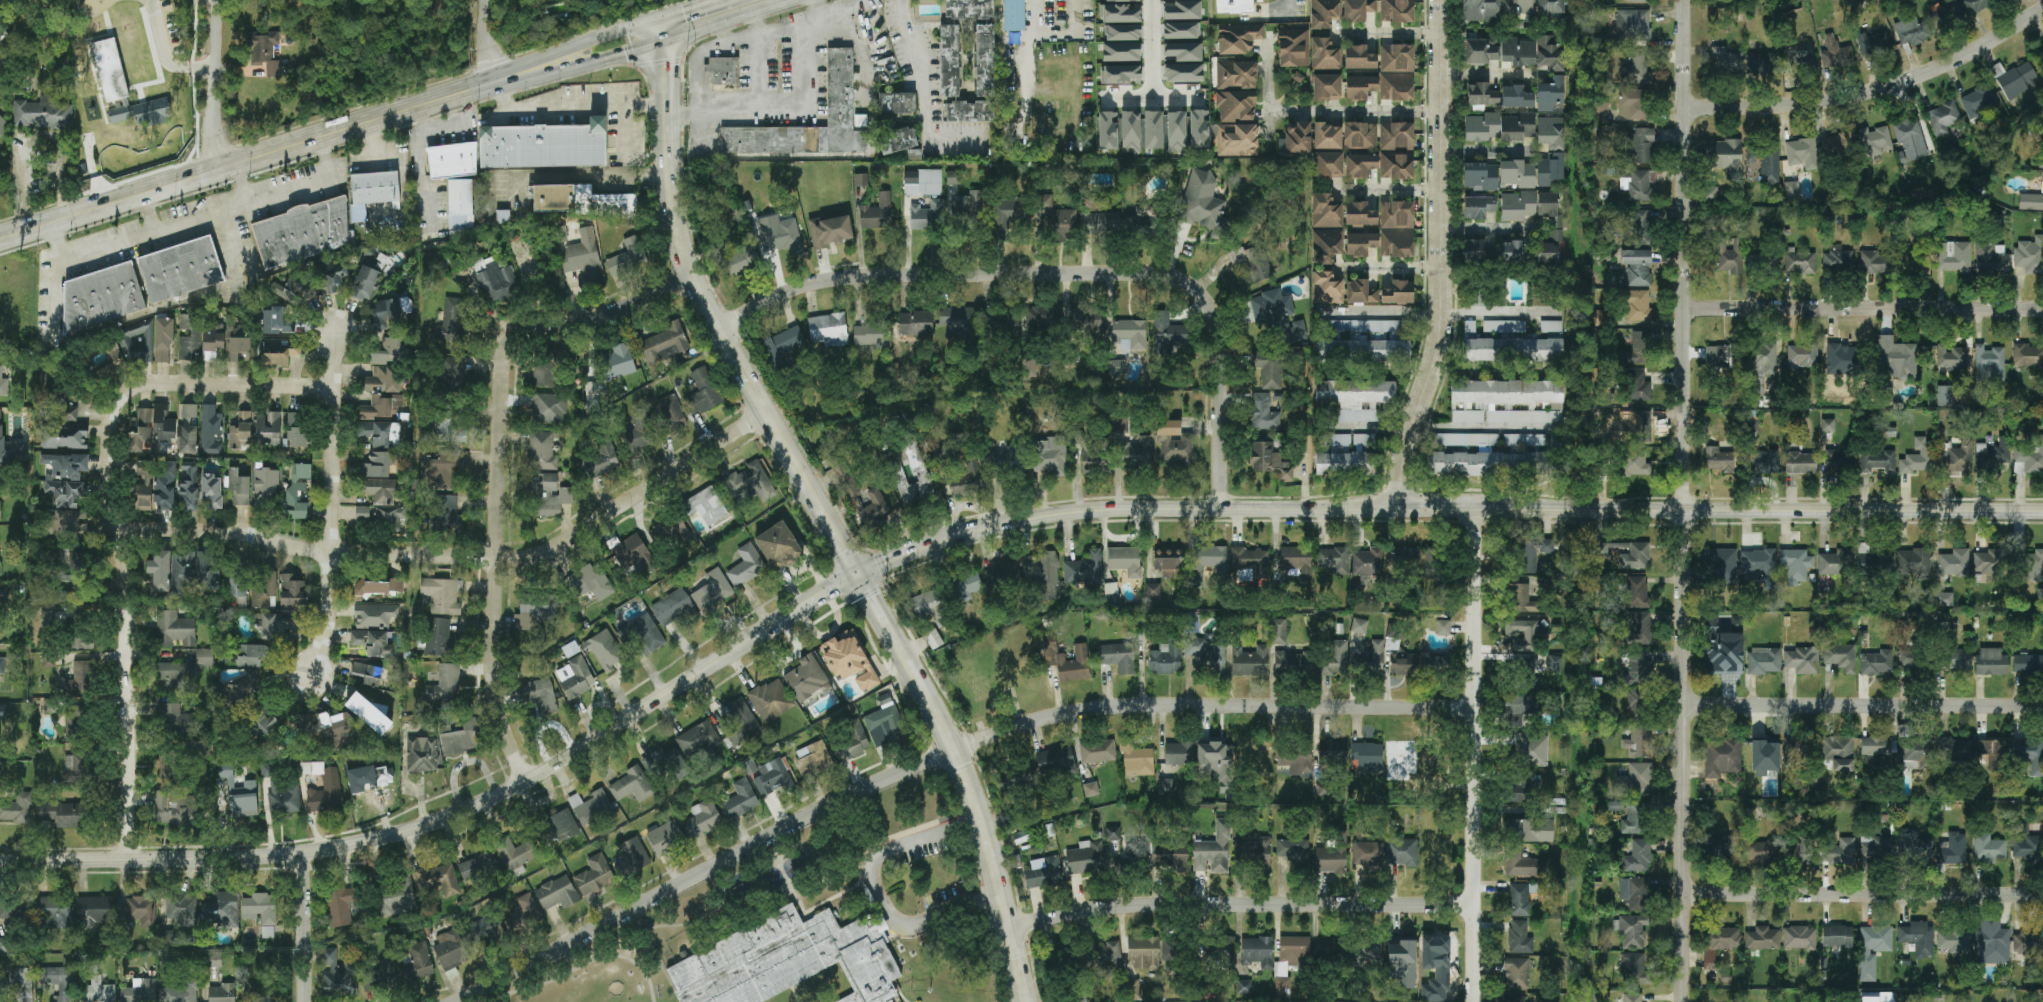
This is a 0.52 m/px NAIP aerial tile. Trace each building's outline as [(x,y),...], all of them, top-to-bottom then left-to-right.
[(994,0),(946,0),(946,20),(994,19),(994,0)] [(1025,0),(1004,0),(1003,31),(1024,31),(1025,0)] [(1254,13),(1253,0),(1216,0),(1217,14),(1254,13)] [(1332,30),(1332,20),(1341,20),(1342,0),(1311,0),(1311,29),(1332,30)] [(1366,13),(1377,13),(1377,0),(1344,0),(1344,22),(1365,22),(1366,13)] [(1380,22),(1414,23),(1414,0),(1381,0),(1380,22)] [(1463,20),(1498,21),(1499,0),(1464,0),(1463,20)] [(1500,15),(1535,16),(1535,0),(1501,0),(1500,15)] [(1537,16),(1564,16),(1564,0),(1538,0),(1537,16)] [(1963,16),(1956,0),(1954,0),(1928,13),(1936,29),(1963,16)] [(1961,0),(1970,16),(1997,1),(1997,0),(1962,0),(1961,0)] [(1140,23),(1140,10),(1129,9),(1129,5),(1101,4),(1101,22),(1140,23)] [(1650,40),(1650,10),(1616,10),(1617,41),(1650,40)] [(1893,25),(1903,49),(1932,37),(1925,21),(1918,23),(1915,15),(1893,25)] [(941,97),(959,97),(958,25),(940,26),(941,97)] [(995,25),(975,25),(976,96),(996,96),(995,25)] [(1105,40),(1141,41),(1141,26),(1105,25),(1105,40)] [(1219,55),(1251,54),(1251,40),(1265,40),(1265,25),(1218,27),(1219,55)] [(1309,29),(1278,30),(1279,67),(1310,67),(1309,29)] [(1868,37),(1866,32),(1856,35),(1863,59),(1892,50),(1886,31),(1868,37)] [(279,32),(249,32),(249,65),(267,65),(267,77),(281,77),(281,60),(274,60),(274,45),(280,45),(279,32)] [(1851,46),(1838,49),(1835,33),(1824,35),(1828,50),(1820,52),(1823,69),(1855,62),(1851,46)] [(1553,36),(1537,35),(1537,66),(1552,66),(1552,71),(1562,72),(1563,43),(1553,43),(1553,36)] [(90,43),(114,37),(128,88),(130,96),(127,97),(129,106),(168,97),(171,113),(135,123),(134,117),(110,124),(108,110),(124,106),(122,98),(107,102),(90,43)] [(1311,70),(1342,70),(1341,46),(1331,46),(1331,38),(1311,38),(1311,70)] [(1535,42),(1518,42),(1518,38),(1502,38),(1502,62),(1512,62),(1512,66),(1535,65),(1535,42)] [(1501,40),(1466,39),(1465,63),(1500,63),(1501,40)] [(1102,61),(1140,61),(1140,43),(1102,43),(1102,61)] [(1164,44),(1164,57),(1175,56),(1176,62),(1202,61),(1201,43),(1164,44)] [(1414,72),(1414,44),(1380,45),(1381,72),(1414,72)] [(1378,68),(1378,54),(1366,54),(1366,46),(1345,46),(1346,69),(1378,68)] [(1742,53),(1726,53),(1726,47),(1711,47),(1711,65),(1719,65),(1719,73),(1743,72),(1742,53)] [(827,127),(721,128),(721,154),(867,153),(866,128),(867,128),(867,115),(853,115),(853,48),(827,48),(827,127)] [(1790,71),(1817,70),(1816,49),(1789,50),(1790,71)] [(1652,72),(1647,72),(1648,50),(1633,50),(1633,65),(1621,65),(1620,83),(1651,84),(1652,72)] [(1779,77),(1778,53),(1746,54),(1747,78),(1779,77)] [(707,57),(706,73),(712,73),(712,85),(736,85),(737,58),(707,57)] [(1257,88),(1256,61),(1216,62),(1217,89),(1257,88)] [(1990,68),(2007,99),(2039,82),(2028,61),(2005,73),(2000,63),(1990,68)] [(1165,65),(1165,83),(1203,82),(1203,64),(1165,65)] [(1101,66),(1101,84),(1140,85),(1141,66),(1101,66)] [(1413,73),(1380,74),(1380,101),(1414,100),(1413,73)] [(1341,74),(1313,75),(1314,101),(1341,100),(1341,74)] [(1538,112),(1553,112),(1553,104),(1564,103),(1564,75),(1553,75),(1553,83),(1537,84),(1538,112)] [(1346,100),(1367,100),(1367,91),(1378,92),(1378,77),(1347,77),(1346,100)] [(1468,106),(1500,105),(1500,91),(1490,92),(1489,83),(1467,83),(1468,106)] [(1978,111),(1996,102),(1987,84),(1959,97),(1970,120),(1980,115),(1978,111)] [(1502,86),(1502,108),(1534,107),(1534,93),(1523,93),(1523,85),(1502,86)] [(1649,90),(1620,89),(1619,119),(1648,119),(1649,90)] [(1255,91),(1214,92),(1214,109),(1220,108),(1220,122),(1256,121),(1255,91)] [(915,93),(879,93),(879,113),(915,113),(915,93)] [(14,101),(14,128),(73,128),(73,102),(53,102),(53,95),(40,95),(40,101),(14,101)] [(1949,134),(1947,127),(1961,122),(1954,101),(1926,111),(1936,139),(1949,134)] [(994,102),(944,102),(944,122),(993,122),(994,102)] [(1208,147),(1209,121),(1206,121),(1207,110),(1191,110),(1190,147),(1208,147)] [(1168,153),(1186,153),(1185,111),(1167,112),(1168,153)] [(1139,112),(1121,112),(1121,153),(1140,153),(1139,112)] [(1501,141),(1524,141),(1524,137),(1535,137),(1535,113),(1519,112),(1519,116),(1501,116),(1501,141)] [(1465,114),(1464,142),(1490,142),(1490,137),(1499,137),(1500,115),(1465,114)] [(9,125),(0,116),(0,134),(9,125)] [(480,126),(590,125),(590,116),(606,116),(607,165),(480,167),(480,126)] [(1563,151),(1564,118),(1538,117),(1537,143),(1549,143),(1548,151),(1563,151)] [(1928,156),(1917,117),(1894,123),(1905,163),(1928,156)] [(1311,123),(1286,122),(1286,139),(1278,139),(1278,156),(1310,157),(1311,123)] [(1376,149),(1377,123),(1344,122),(1343,149),(1376,149)] [(1381,123),(1380,178),(1413,179),(1414,123),(1381,123)] [(1217,157),(1259,155),(1258,124),(1216,125),(1217,157)] [(1342,125),(1314,124),(1313,148),(1342,149),(1342,125)] [(882,154),(918,148),(914,127),(878,133),(882,154)] [(1864,157),(1893,152),(1888,127),(1868,130),(1868,127),(1859,129),(1864,157)] [(1653,164),(1653,128),(1631,128),(1632,164),(1653,164)] [(2029,130),(2029,142),(2042,142),(2042,129),(2029,130)] [(1819,137),(1822,157),(1854,154),(1852,134),(1819,137)] [(1785,142),(1788,166),(1804,164),(1805,171),(1819,169),(1815,138),(1785,142)] [(1741,140),(1705,141),(1706,168),(1726,168),(1726,181),(1742,181),(1741,140)] [(475,142),(427,148),(430,180),(479,174),(475,142)] [(1762,184),(1779,184),(1779,147),(1746,148),(1747,162),(1761,162),(1762,184)] [(1342,152),(1314,152),(1315,179),(1343,178),(1342,152)] [(1552,187),(1552,180),(1563,180),(1563,152),(1548,153),(1548,160),(1537,160),(1538,187),(1552,187)] [(1367,179),(1367,169),(1378,169),(1378,155),(1346,155),(1346,178),(1367,179)] [(1500,161),(1500,184),(1518,184),(1518,189),(1535,188),(1535,163),(1524,164),(1524,160),(1500,161)] [(1498,190),(1498,163),(1463,164),(1464,186),(1472,186),(1472,191),(1498,190)] [(1179,221),(1212,229),(1210,238),(1222,241),(1227,219),(1221,217),(1225,201),(1211,198),(1217,173),(1191,167),(1179,221)] [(942,195),(941,170),(904,171),(905,195),(942,195)] [(1629,201),(1651,201),(1650,170),(1631,171),(1631,178),(1620,178),(1620,190),(1629,190),(1629,201)] [(947,185),(961,184),(961,171),(947,172),(947,185)] [(351,174),(352,204),(348,204),(349,223),(366,222),(365,203),(392,202),(393,210),(400,209),(398,172),(351,174)] [(867,174),(854,175),(855,187),(868,186),(867,174)] [(472,180),(448,180),(449,233),(473,232),(472,180)] [(1799,198),(1799,181),(1785,182),(1785,198),(1799,198)] [(637,195),(592,195),(592,185),(534,185),(534,214),(637,214),(637,195)] [(1717,187),(1705,187),(1705,201),(1717,201),(1717,187)] [(983,190),(969,191),(970,198),(951,199),(951,218),(984,217),(983,190)] [(890,191),(878,192),(879,206),(860,206),(860,229),(891,227),(890,191)] [(1501,192),(1501,221),(1525,222),(1525,216),(1536,216),(1536,192),(1501,192)] [(1343,227),(1343,204),(1333,204),(1333,193),(1311,193),(1312,228),(1343,227)] [(1558,194),(1538,193),(1537,216),(1549,216),(1549,228),(1562,229),(1563,216),(1557,216),(1558,194)] [(2042,210),(2042,195),(2019,194),(2019,210),(2042,210)] [(252,224),(288,213),(287,211),(297,206),(308,204),(309,206),(345,195),(347,200),(348,244),(265,270),(252,224)] [(1076,209),(1052,209),(1053,195),(1037,195),(1037,213),(1041,213),(1041,235),(1052,235),(1052,241),(1076,241),(1076,209)] [(1486,219),(1486,212),(1497,212),(1497,198),(1465,197),(1464,219),(1486,219)] [(910,229),(931,229),(931,220),(943,220),(944,199),(931,199),(930,209),(921,209),(921,204),(910,204),(910,229)] [(1008,220),(1025,220),(1025,200),(993,200),(993,241),(1008,241),(1008,220)] [(1413,201),(1380,202),(1380,229),(1381,257),(1414,257),(1413,201)] [(1346,202),(1345,225),(1378,225),(1378,211),(1366,210),(1366,203),(1346,202)] [(1123,216),(1123,234),(1159,235),(1160,206),(1136,206),(1136,217),(1123,216)] [(510,210),(497,210),(497,224),(510,224),(510,210)] [(1650,210),(1633,210),(1632,245),(1650,246),(1650,210)] [(1119,213),(1081,213),(1081,236),(1119,235),(1119,213)] [(804,254),(795,218),(779,221),(778,215),(757,219),(765,252),(790,246),(793,257),(804,254)] [(809,221),(813,248),(854,243),(849,215),(809,221)] [(604,282),(593,226),(579,229),(581,242),(569,244),(565,226),(553,228),(561,274),(583,270),(586,285),(604,282)] [(1333,264),(1333,255),(1342,254),(1341,229),(1312,230),(1313,265),(1333,264)] [(1536,243),(1537,264),(1559,263),(1558,242),(1563,242),(1562,230),(1549,230),(1549,242),(1536,243)] [(1368,256),(1368,248),(1379,248),(1378,233),(1346,234),(1347,257),(1368,256)] [(605,260),(611,275),(648,262),(637,234),(622,240),(627,252),(605,260)] [(137,258),(151,304),(226,280),(210,235),(137,258)] [(2035,235),(2035,242),(2015,242),(2015,267),(2024,267),(2024,274),(2042,274),(2042,235),(2035,235)] [(1743,274),(1743,239),(1733,239),(1733,250),(1727,250),(1727,238),(1716,238),(1716,270),(1731,270),(1731,274),(1743,274)] [(1485,240),(1465,239),(1464,262),(1495,262),(1496,248),(1485,248),(1485,240)] [(722,277),(760,267),(752,241),(715,251),(722,277)] [(1522,263),(1523,242),(1501,241),(1500,263),(1522,263)] [(1971,242),(1937,243),(1938,271),(1960,270),(1960,274),(1971,274),(1971,242)] [(1899,272),(1930,273),(1930,252),(1910,251),(1910,244),(1900,244),(1899,272)] [(1976,274),(2009,274),(2009,254),(2004,254),(2004,244),(1976,244),(1976,274)] [(1854,250),(1842,250),(1842,246),(1830,245),(1830,253),(1823,253),(1823,272),(1853,272),(1854,250)] [(1248,246),(1229,255),(1234,265),(1245,260),(1243,256),(1251,253),(1248,246)] [(1627,286),(1650,287),(1651,250),(1621,250),(1621,265),(1628,265),(1627,286)] [(1894,274),(1894,252),(1861,252),(1861,273),(1894,274)] [(1815,253),(1785,253),(1784,273),(1815,273),(1815,253)] [(1780,273),(1780,256),(1747,255),(1747,273),(1780,273)] [(1242,268),(1249,285),(1273,276),(1267,259),(1242,268)] [(64,335),(66,282),(132,260),(146,307),(64,335)] [(345,287),(342,278),(349,276),(344,260),(318,269),(327,294),(345,287)] [(521,293),(512,265),(499,270),(496,260),(484,264),(486,270),(477,273),(487,304),(521,293)] [(349,295),(370,302),(381,271),(360,264),(349,295)] [(1313,304),(1343,304),(1342,281),(1334,281),(1333,271),(1312,271),(1313,304)] [(271,290),(297,307),(311,287),(293,274),(284,288),(276,283),(271,290)] [(1347,303),(1379,303),(1379,289),(1368,290),(1368,280),(1346,280),(1347,303)] [(1414,281),(1391,281),(1391,289),(1381,289),(1381,303),(1413,304),(1414,281)] [(1307,339),(1303,320),(1289,323),(1288,316),(1295,314),(1291,295),(1281,297),(1280,289),(1260,293),(1261,297),(1250,299),(1255,326),(1277,322),(1281,344),(1307,339)] [(1626,321),(1650,321),(1650,291),(1626,291),(1626,321)] [(1471,307),(1484,307),(1484,293),(1470,293),(1471,307)] [(404,314),(412,313),(410,297),(375,301),(375,309),(369,310),(371,329),(405,325),(404,314)] [(465,299),(445,297),(443,313),(438,312),(437,326),(431,325),(429,343),(452,345),(452,343),(459,343),(465,299)] [(1026,306),(1025,331),(1052,332),(1052,322),(1061,322),(1061,307),(1026,306)] [(939,326),(951,326),(951,332),(980,331),(979,307),(938,308),(939,326)] [(263,333),(295,334),(296,319),(283,319),(283,308),(264,308),(263,333)] [(1070,309),(1071,345),(1094,345),(1094,309),(1070,309)] [(1018,311),(984,312),(984,334),(1019,334),(1018,311)] [(1169,311),(1154,311),(1154,354),(1173,354),(1173,344),(1189,345),(1190,326),(1169,325),(1169,311)] [(933,335),(933,312),(897,313),(898,336),(933,335)] [(808,317),(810,343),(825,342),(825,347),(848,345),(845,314),(808,317)] [(179,360),(200,360),(202,317),(180,316),(180,330),(191,330),(191,338),(180,337),(179,360)] [(172,319),(156,318),(155,363),(172,363),(172,319)] [(648,366),(690,349),(678,319),(664,325),(666,331),(638,342),(648,366)] [(1146,321),(1112,320),(1112,345),(1121,345),(1121,350),(1146,351),(1146,321)] [(1404,321),(1328,320),(1327,340),(1316,339),(1316,359),(1410,361),(1410,340),(1379,340),(1379,332),(1404,332),(1404,321)] [(1463,360),(1501,361),(1501,360),(1562,361),(1563,321),(1541,321),(1541,338),(1526,337),(1526,321),(1483,320),(1483,336),(1475,336),(1475,321),(1464,321),(1463,360)] [(224,349),(225,323),(203,323),(202,361),(216,361),(217,349),(224,349)] [(854,323),(854,346),(888,345),(887,323),(854,323)] [(153,361),(153,325),(121,325),(121,362),(153,361)] [(806,343),(798,325),(761,342),(774,371),(784,367),(779,355),(806,343)] [(250,362),(250,338),(246,338),(246,326),(227,326),(227,362),(250,362)] [(1648,364),(1649,332),(1632,331),(1632,351),(1626,351),(1626,364),(1648,364)] [(1917,344),(1893,344),(1893,336),(1878,335),(1877,377),(1899,377),(1899,381),(1916,381),(1917,344)] [(370,363),(403,364),(404,338),(384,337),(383,351),(370,350),(370,363)] [(263,366),(289,366),(289,356),(301,356),(301,342),(264,341),(263,366)] [(637,371),(627,342),(612,347),(614,352),(600,356),(608,381),(637,371)] [(1776,343),(1753,343),(1753,355),(1750,355),(1750,395),(1764,395),(1764,375),(1776,375),(1776,343)] [(1842,343),(1827,344),(1828,373),(1841,373),(1841,367),(1860,366),(1860,347),(1842,348),(1842,343)] [(95,362),(96,374),(122,372),(120,344),(99,345),(100,362),(95,362)] [(1967,348),(1948,347),(1948,344),(1938,344),(1937,367),(1947,367),(1947,371),(1967,371),(1967,348)] [(2005,349),(1985,348),(1985,344),(1976,344),(1975,381),(2004,381),(2005,349)] [(1818,366),(1818,345),(1788,345),(1788,366),(1818,366)] [(2013,345),(2013,366),(2042,367),(2042,345),(2013,345)] [(1739,370),(1739,346),(1705,346),(1706,371),(1739,370)] [(1281,390),(1283,354),(1254,352),(1254,368),(1262,369),(1261,389),(1281,390)] [(533,355),(534,387),(556,387),(556,355),(533,355)] [(465,357),(443,357),(441,393),(463,393),(465,357)] [(1036,377),(1037,360),(1022,359),(1022,377),(1036,377)] [(1110,375),(1126,374),(1125,360),(1110,360),(1110,375)] [(9,378),(2,378),(2,363),(0,363),(0,395),(9,395),(9,378)] [(399,393),(400,365),(373,364),(373,377),(365,377),(365,392),(399,393)] [(698,390),(688,396),(699,415),(724,400),(704,364),(688,373),(698,390)] [(1651,382),(1645,382),(1644,370),(1627,370),(1629,402),(1651,401),(1651,382)] [(1484,421),(1484,405),(1562,405),(1562,380),(1452,381),(1452,422),(1484,421)] [(1395,404),(1395,381),(1316,382),(1316,403),(1323,402),(1323,422),(1382,421),(1381,404),(1395,404)] [(603,382),(586,382),(586,409),(599,409),(599,396),(603,396),(603,382)] [(1952,405),(1952,384),(1937,384),(1937,405),(1952,405)] [(393,419),(393,399),(380,398),(380,393),(371,393),(371,406),(359,406),(358,418),(393,419)] [(669,434),(689,425),(674,393),(655,402),(669,434)] [(1281,430),(1281,412),(1270,412),(1270,393),(1251,393),(1251,430),(1281,430)] [(566,423),(566,395),(534,394),(534,422),(566,423)] [(436,442),(467,442),(467,427),(461,427),(461,404),(437,403),(436,442)] [(175,442),(176,419),(167,419),(168,404),(155,404),(154,441),(175,442)] [(224,413),(216,413),(216,405),(202,404),(201,453),(223,454),(224,413)] [(16,465),(16,457),(26,457),(26,441),(3,442),(2,409),(0,409),(0,465),(16,465)] [(151,443),(152,409),(138,409),(138,419),(129,418),(128,452),(143,452),(143,443),(151,443)] [(230,425),(229,450),(238,450),(238,444),(251,445),(251,412),(238,411),(238,425),(230,425)] [(1651,442),(1651,411),(1632,411),(1632,442),(1651,442)] [(280,443),(281,412),(267,412),(267,415),(257,415),(256,442),(280,443)] [(288,447),(308,447),(308,434),(301,434),(301,413),(289,413),(288,447)] [(650,444),(649,414),(634,415),(635,431),(624,432),(625,445),(650,444)] [(1835,419),(1821,419),(1821,432),(1835,432),(1835,419)] [(1181,460),(1181,468),(1193,468),(1193,435),(1172,435),(1172,420),(1157,421),(1157,460),(1181,460)] [(358,437),(373,437),(373,447),(400,448),(400,422),(358,422),(358,437)] [(88,449),(89,425),(69,424),(69,427),(40,426),(40,448),(88,449)] [(558,470),(558,456),(553,456),(554,432),(531,431),(529,470),(558,470)] [(1081,442),(1079,431),(1069,433),(1071,444),(1081,442)] [(1376,435),(1317,434),(1317,474),(1376,474),(1376,435)] [(1545,434),(1503,435),(1503,447),(1546,446),(1545,434)] [(1976,447),(1976,469),(2009,469),(2010,435),(1999,435),(1999,447),(1976,447)] [(2015,461),(2026,462),(2025,473),(2042,473),(2042,435),(2025,435),(2025,446),(2015,446),(2015,461)] [(1138,444),(1121,444),(1121,468),(1149,468),(1149,436),(1138,436),(1138,444)] [(1065,474),(1065,437),(1051,437),(1051,451),(1032,451),(1032,474),(1065,474)] [(1082,473),(1109,473),(1109,437),(1097,437),(1097,448),(1082,448),(1082,473)] [(1931,471),(1931,437),(1913,437),(1913,454),(1900,454),(1900,471),(1931,471)] [(1281,462),(1281,451),(1273,452),(1273,441),(1251,442),(1252,472),(1280,471),(1280,480),(1291,480),(1291,462),(1281,462)] [(935,462),(954,458),(950,444),(932,449),(935,462)] [(1972,471),(1972,445),(1942,445),(1942,471),(1972,471)] [(389,477),(389,465),(394,465),(394,448),(371,448),(371,465),(361,464),(361,477),(389,477)] [(990,474),(1024,474),(1024,449),(990,449),(990,474)] [(1734,449),(1704,449),(1704,468),(1734,468),(1734,449)] [(424,460),(423,489),(453,490),(454,466),(459,466),(460,451),(440,450),(439,460),(424,460)] [(1895,451),(1862,450),(1861,472),(1895,472),(1895,451)] [(1621,475),(1649,475),(1649,451),(1621,451),(1621,475)] [(1750,451),(1750,472),(1778,472),(1778,451),(1750,451)] [(1825,471),(1852,471),(1852,451),(1825,451),(1825,471)] [(1549,475),(1549,453),(1427,452),(1427,474),(1549,475)] [(1816,452),(1786,452),(1786,472),(1816,472),(1816,452)] [(54,508),(78,509),(78,496),(84,496),(85,482),(81,482),(81,472),(89,472),(89,454),(68,454),(68,456),(40,455),(40,465),(52,465),(52,476),(45,476),(45,493),(54,493),(54,508)] [(583,460),(588,478),(612,472),(607,454),(583,460)] [(734,498),(754,486),(759,493),(773,484),(757,458),(722,479),(734,498)] [(137,511),(152,510),(150,461),(135,462),(137,511)] [(176,462),(161,462),(160,473),(155,473),(154,511),(174,511),(176,462)] [(199,462),(181,462),(181,511),(198,511),(199,462)] [(863,530),(892,515),(878,486),(862,493),(847,462),(833,468),(863,530)] [(930,475),(906,481),(901,462),(891,464),(902,505),(935,496),(930,475)] [(311,464),(288,464),(287,518),(308,519),(308,503),(299,503),(300,491),(306,491),(306,479),(311,479),(311,464)] [(951,495),(980,495),(980,465),(968,465),(968,477),(951,477),(951,495)] [(250,477),(238,477),(238,467),(229,467),(228,491),(234,491),(234,506),(250,506),(250,477)] [(255,469),(254,508),(273,509),(273,497),(279,497),(280,469),(255,469)] [(573,505),(573,488),(558,488),(558,474),(531,474),(531,516),(561,516),(561,505),(573,505)] [(201,497),(207,497),(207,509),(221,509),(222,475),(202,475),(201,497)] [(400,480),(365,478),(364,496),(374,497),(373,507),(370,507),(369,526),(400,527),(400,519),(406,520),(407,507),(394,507),(394,496),(399,497),(400,480)] [(698,514),(707,529),(729,515),(711,486),(680,505),(689,520),(698,514)] [(457,515),(457,495),(436,496),(437,531),(464,531),(463,515),(457,515)] [(369,507),(356,506),(355,520),(369,521),(369,507)] [(84,511),(50,512),(50,537),(87,536),(87,523),(84,523),(84,511)] [(662,552),(689,533),(675,513),(648,532),(662,552)] [(754,538),(773,526),(782,520),(788,530),(789,530),(796,540),(795,541),(803,554),(794,560),(794,563),(788,567),(784,566),(777,571),(774,570),(754,538)] [(655,562),(637,533),(612,548),(630,577),(655,562)] [(1553,541),(1513,540),(1512,572),(1537,573),(1537,552),(1553,553),(1553,541)] [(736,549),(750,541),(767,567),(758,573),(758,574),(745,583),(744,582),(734,587),(725,572),(743,560),(736,549)] [(1649,568),(1649,542),(1626,542),(1626,568),(1649,568)] [(1869,552),(1869,543),(1858,543),(1858,573),(1890,573),(1890,552),(1869,552)] [(1591,545),(1592,567),(1610,566),(1610,544),(1591,545)] [(1227,546),(1193,546),(1193,572),(1227,572),(1227,546)] [(1140,547),(1108,547),(1108,577),(1140,577),(1140,547)] [(1232,573),(1267,573),(1267,547),(1232,547),(1232,573)] [(1309,547),(1281,547),(1281,573),(1309,573),(1309,547)] [(1317,547),(1317,566),(1328,566),(1328,574),(1348,574),(1348,547),(1317,547)] [(1392,547),(1392,576),(1418,576),(1418,547),(1392,547)] [(1064,585),(1102,584),(1101,548),(1088,548),(1089,559),(1064,560),(1064,585)] [(1425,580),(1442,579),(1441,548),(1424,549),(1425,580)] [(1714,568),(1714,580),(1737,580),(1737,548),(1704,548),(1704,568),(1714,568)] [(1383,549),(1352,549),(1352,575),(1383,575),(1383,549)] [(1775,549),(1742,549),(1742,579),(1775,579),(1775,549)] [(1813,568),(1813,550),(1780,550),(1780,582),(1806,582),(1806,568),(1813,568)] [(1819,574),(1853,574),(1853,550),(1819,550),(1819,574)] [(1896,573),(1930,573),(1930,550),(1896,550),(1896,573)] [(195,553),(171,553),(171,551),(154,551),(154,561),(147,561),(147,573),(153,573),(153,592),(171,592),(171,597),(184,597),(184,584),(195,584),(195,553)] [(1023,553),(1025,586),(1041,585),(1042,600),(1061,598),(1058,551),(1023,553)] [(81,582),(85,555),(60,552),(59,564),(70,566),(69,573),(63,572),(62,580),(81,582)] [(219,590),(219,571),(208,570),(209,552),(198,552),(197,590),(219,590)] [(1149,552),(1149,577),(1180,577),(1180,552),(1149,552)] [(1969,552),(1937,552),(1937,574),(1969,574),(1969,552)] [(1973,575),(2002,575),(2002,552),(1973,552),(1973,575)] [(2011,552),(2011,572),(2026,572),(2026,581),(2042,581),(2042,552),(2011,552)] [(1018,563),(984,567),(987,591),(1021,587),(1018,563)] [(571,574),(574,602),(607,598),(604,570),(571,574)] [(976,570),(950,581),(958,602),(984,592),(976,570)] [(237,597),(237,607),(246,607),(247,573),(233,572),(233,579),(225,579),(225,596),(237,597)] [(277,572),(261,572),(260,580),(252,580),(251,608),(276,608),(277,572)] [(307,605),(307,592),(300,591),(301,574),(281,573),(281,591),(281,610),(293,610),(293,605),(307,605)] [(705,611),(733,593),(722,575),(694,593),(705,611)] [(355,594),(404,593),(404,577),(355,577),(355,594)] [(1626,608),(1649,608),(1649,577),(1626,577),(1626,608)] [(461,615),(461,603),(457,603),(457,592),(463,592),(463,580),(421,578),(420,596),(431,596),(430,614),(461,615)] [(1120,606),(1119,583),(1105,583),(1106,607),(1120,606)] [(49,584),(49,599),(72,599),(72,584),(49,584)] [(1159,584),(1147,584),(1146,597),(1159,597),(1159,584)] [(1528,584),(1506,584),(1506,611),(1538,611),(1538,601),(1528,601),(1528,584)] [(910,599),(920,622),(934,616),(939,627),(952,621),(937,587),(910,599)] [(660,626),(686,613),(676,593),(650,606),(660,626)] [(556,595),(520,594),(520,614),(516,614),(515,629),(531,630),(532,617),(555,618),(556,595)] [(399,605),(355,604),(355,628),(389,629),(389,617),(399,618),(399,605)] [(195,618),(177,619),(177,610),(157,611),(157,646),(173,646),(173,641),(183,641),(183,647),(196,647),(195,618)] [(42,626),(76,625),(75,611),(42,612),(42,626)] [(664,643),(648,612),(630,622),(647,652),(664,643)] [(1650,613),(1629,613),(1629,645),(1650,645),(1650,613)] [(284,639),(285,628),(294,628),(294,617),(262,616),(262,622),(257,622),(257,630),(262,631),(261,639),(284,639)] [(427,618),(426,655),(455,656),(456,638),(450,637),(451,619),(427,618)] [(1286,643),(1286,619),(1272,619),(1272,643),(1286,643)] [(1351,634),(1365,636),(1367,620),(1353,619),(1351,634)] [(1451,619),(1437,619),(1437,634),(1451,634),(1451,619)] [(1537,651),(1537,620),(1505,620),(1505,637),(1514,637),(1514,651),(1537,651)] [(1400,625),(1387,625),(1387,638),(1399,638),(1400,625)] [(819,647),(821,646),(820,645),(834,637),(837,642),(841,640),(839,635),(847,630),(848,632),(853,629),(866,652),(863,653),(881,683),(879,683),(867,691),(865,688),(861,691),(854,679),(867,671),(865,668),(851,677),(850,675),(843,680),(839,675),(836,677),(831,671),(830,671),(825,664),(827,663),(822,655),(823,654),(820,648),(819,647)] [(943,643),(935,629),(925,634),(933,648),(943,643)] [(94,649),(94,632),(69,631),(69,648),(94,649)] [(606,671),(624,660),(606,631),(588,642),(606,671)] [(395,657),(395,645),(387,645),(387,632),(369,632),(369,657),(395,657)] [(1737,654),(1718,654),(1718,636),(1704,636),(1704,674),(1737,674),(1737,654)] [(1186,639),(1185,671),(1224,671),(1224,639),(1212,639),(1212,648),(1205,648),(1205,639),(1186,639)] [(1155,674),(1180,674),(1180,640),(1155,640),(1155,674)] [(1319,675),(1346,675),(1346,640),(1329,640),(1329,658),(1319,658),(1319,675)] [(1382,640),(1372,640),(1372,648),(1357,648),(1357,672),(1382,672),(1382,640)] [(562,647),(567,658),(580,652),(575,641),(562,647)] [(1090,678),(1087,643),(1074,644),(1075,660),(1065,661),(1064,653),(1055,654),(1057,681),(1090,678)] [(1133,644),(1098,645),(1098,665),(1117,664),(1118,674),(1134,674),(1133,644)] [(1232,675),(1268,675),(1268,645),(1247,645),(1247,646),(1232,646),(1232,675)] [(1855,645),(1824,645),(1824,664),(1844,664),(1844,674),(1855,674),(1855,645)] [(260,667),(260,662),(274,662),(274,646),(237,646),(237,666),(260,667)] [(1818,647),(1784,647),(1784,666),(1795,666),(1795,674),(1818,674),(1818,647)] [(1747,674),(1780,674),(1780,648),(1747,648),(1747,674)] [(1939,648),(1939,667),(1954,667),(1954,674),(1970,674),(1970,648),(1939,648)] [(2006,674),(2006,648),(1976,648),(1976,674),(2006,674)] [(157,663),(157,681),(190,681),(190,669),(213,669),(213,649),(196,649),(196,663),(157,663)] [(1898,650),(1898,667),(1923,667),(1923,650),(1898,650)] [(1275,675),(1311,675),(1311,651),(1275,651),(1275,675)] [(798,660),(811,652),(811,653),(829,681),(821,686),(822,687),(811,694),(812,696),(800,704),(784,679),(782,676),(801,664),(798,660)] [(1449,652),(1424,652),(1424,675),(1449,675),(1449,652)] [(1860,674),(1891,674),(1891,652),(1860,652),(1860,674)] [(2014,655),(2014,672),(2042,672),(2042,655),(2014,655)] [(597,685),(581,656),(556,670),(571,699),(597,685)] [(1546,672),(1562,673),(1563,656),(1547,656),(1546,672)] [(1645,684),(1644,656),(1628,656),(1629,684),(1645,684)] [(1390,657),(1390,675),(1416,675),(1416,657),(1390,657)] [(1517,660),(1517,686),(1535,686),(1535,660),(1517,660)] [(73,681),(67,680),(66,694),(92,694),(93,661),(74,661),(73,681)] [(378,688),(384,667),(366,663),(360,683),(378,688)] [(439,685),(425,686),(426,701),(459,701),(459,664),(438,664),(439,685)] [(225,685),(225,703),(253,702),(253,682),(258,682),(258,672),(243,673),(244,685),(225,685)] [(522,704),(555,698),(551,677),(517,684),(522,704)] [(746,693),(758,685),(760,687),(766,683),(767,685),(778,678),(795,705),(765,725),(746,693)] [(1629,720),(1652,721),(1653,688),(1629,688),(1629,720)] [(345,705),(381,737),(393,724),(357,691),(345,705)] [(761,731),(745,696),(716,710),(732,745),(761,731)] [(1505,698),(1505,719),(1534,719),(1534,698),(1505,698)] [(44,712),(56,712),(56,699),(44,699),(44,712)] [(193,714),(180,714),(180,704),(161,703),(160,731),(193,732),(193,714)] [(277,725),(260,704),(243,718),(260,739),(277,725)] [(863,717),(870,732),(879,729),(885,743),(906,733),(894,704),(863,717)] [(65,715),(66,741),(88,740),(87,705),(74,705),(74,715),(65,715)] [(322,714),(326,750),(357,746),(353,712),(330,715),(329,713),(322,714)] [(314,714),(300,715),(300,733),(315,732),(314,714)] [(464,730),(440,735),(444,756),(481,749),(475,717),(462,720),(464,730)] [(675,738),(686,756),(707,743),(710,748),(722,741),(707,718),(675,738)] [(859,718),(848,722),(853,738),(836,744),(841,761),(870,751),(859,718)] [(1651,729),(1627,729),(1627,758),(1651,758),(1651,729)] [(1510,767),(1537,766),(1536,735),(1509,736),(1510,767)] [(1832,771),(1852,771),(1852,736),(1821,736),(1821,760),(1832,760),(1832,771)] [(406,771),(437,772),(438,738),(407,737),(406,771)] [(1252,737),(1237,737),(1237,767),(1250,767),(1250,776),(1271,776),(1271,749),(1252,749),(1252,737)] [(1747,737),(1747,762),(1776,762),(1776,737),(1747,737)] [(1783,737),(1783,761),(1808,761),(1808,737),(1783,737)] [(1896,737),(1861,738),(1862,755),(1897,754),(1896,737)] [(1934,769),(1933,738),(1901,739),(1902,770),(1934,769)] [(1970,764),(1970,738),(1937,738),(1937,764),(1970,764)] [(832,767),(819,740),(792,754),(804,780),(832,767)] [(1988,768),(2008,768),(2008,740),(1975,740),(1975,758),(1988,758),(1988,768)] [(1114,741),(1090,741),(1090,762),(1114,762),(1114,741)] [(1121,741),(1121,776),(1152,776),(1152,749),(1133,749),(1133,741),(1121,741)] [(1193,765),(1193,741),(1164,741),(1164,765),(1193,765)] [(1198,764),(1227,764),(1227,741),(1198,741),(1198,764)] [(1277,741),(1277,767),(1311,767),(1311,741),(1277,741)] [(1319,766),(1347,766),(1347,741),(1319,741),(1319,766)] [(1704,777),(1736,777),(1736,741),(1704,741),(1704,777)] [(2042,776),(2042,743),(2013,743),(2013,769),(2030,769),(2030,776),(2042,776)] [(1352,744),(1352,765),(1383,765),(1383,744),(1352,744)] [(1074,769),(1068,746),(1043,753),(1049,776),(1074,769)] [(1442,767),(1442,747),(1407,747),(1407,767),(1442,767)] [(158,749),(159,780),(185,779),(184,748),(158,749)] [(681,777),(681,752),(648,752),(648,777),(681,777)] [(64,782),(91,783),(92,754),(65,753),(64,782)] [(760,796),(781,787),(782,792),(797,785),(784,756),(757,768),(760,775),(752,778),(760,796)] [(258,816),(256,780),(243,781),(244,787),(234,788),(233,761),(218,762),(219,786),(229,786),(230,817),(258,816)] [(338,766),(325,768),(324,762),(302,764),(303,775),(320,773),(322,789),(306,790),(309,812),(342,808),(338,766)] [(275,763),(260,764),(261,778),(275,777),(275,763)] [(655,790),(637,764),(606,786),(618,802),(632,792),(639,802),(655,790)] [(1617,776),(1617,795),(1651,795),(1651,764),(1628,764),(1628,776),(1617,776)] [(1003,769),(1004,786),(1034,785),(1033,767),(1003,769)] [(733,784),(738,795),(720,802),(726,818),(758,806),(747,778),(733,784)] [(1534,802),(1534,779),(1506,779),(1506,802),(1534,802)] [(1086,798),(1099,795),(1097,782),(1083,784),(1086,798)] [(300,783),(271,784),(271,792),(268,792),(269,815),(301,814),(300,783)] [(568,798),(581,826),(613,813),(603,788),(580,798),(578,794),(568,798)] [(170,796),(169,790),(154,791),(155,824),(196,824),(196,796),(170,796)] [(31,792),(13,792),(12,799),(0,799),(0,822),(30,822),(31,792)] [(693,817),(684,822),(693,838),(723,823),(711,799),(689,810),(693,817)] [(1621,819),(1621,834),(1647,834),(1647,802),(1627,802),(1627,819),(1621,819)] [(36,820),(56,820),(56,828),(89,828),(89,804),(37,803),(36,820)] [(550,844),(579,831),(569,808),(540,822),(550,844)] [(1448,834),(1439,834),(1439,815),(1423,814),(1422,868),(1448,868),(1448,834)] [(686,844),(674,819),(645,832),(657,857),(686,844)] [(1229,819),(1213,819),(1213,841),(1193,841),(1192,872),(1229,872),(1229,819)] [(1548,841),(1548,819),(1504,819),(1504,841),(1548,841)] [(2029,835),(2029,824),(2013,824),(2013,834),(2029,835)] [(1120,827),(1105,828),(1106,841),(1121,841),(1120,827)] [(1012,834),(1016,845),(1030,840),(1027,830),(1012,834)] [(1937,863),(1965,863),(1965,832),(1947,832),(1947,842),(1937,842),(1937,863)] [(1974,860),(2005,860),(2005,841),(1994,841),(1994,833),(1974,833),(1974,860)] [(1709,834),(1709,860),(1732,860),(1732,834),(1709,834)] [(539,858),(532,840),(514,848),(509,836),(495,842),(506,871),(539,858)] [(650,862),(637,836),(619,845),(632,872),(650,862)] [(2014,836),(2014,862),(2042,862),(2042,836),(2014,836)] [(1270,870),(1270,837),(1243,837),(1243,842),(1234,842),(1234,870),(1270,870)] [(1825,846),(1825,863),(1854,863),(1854,837),(1836,837),(1836,846),(1825,846)] [(1860,837),(1860,863),(1889,863),(1889,837),(1860,837)] [(1898,837),(1898,863),(1932,863),(1932,837),(1898,837)] [(1385,838),(1385,866),(1418,866),(1418,838),(1385,838)] [(1622,872),(1650,872),(1650,839),(1632,839),(1632,854),(1622,854),(1622,872)] [(1187,840),(1151,840),(1151,868),(1187,868),(1187,840)] [(1276,860),(1308,860),(1308,840),(1276,840),(1276,860)] [(1077,842),(1078,851),(1067,851),(1067,873),(1104,872),(1103,841),(1077,842)] [(1353,864),(1382,864),(1382,842),(1353,842),(1353,864)] [(1745,861),(1775,861),(1775,842),(1745,842),(1745,861)] [(1784,843),(1784,864),(1808,864),(1808,843),(1784,843)] [(1121,844),(1121,865),(1143,865),(1143,844),(1121,844)] [(478,851),(480,856),(458,864),(465,885),(501,872),(491,846),(478,851)] [(1315,872),(1344,872),(1344,848),(1315,848),(1315,872)] [(1550,875),(1550,858),(1522,858),(1522,849),(1505,849),(1505,875),(1550,875)] [(613,883),(601,855),(587,861),(591,869),(573,877),(581,896),(613,883)] [(1062,883),(1058,856),(1041,858),(1042,867),(1024,870),(1026,888),(1062,883)] [(1111,876),(1123,874),(1120,859),(1108,861),(1111,876)] [(461,893),(452,863),(429,870),(428,867),(413,871),(419,893),(441,886),(445,898),(461,893)] [(534,887),(542,909),(561,902),(563,907),(578,901),(569,875),(534,887)] [(1648,910),(1648,878),(1619,878),(1619,899),(1629,899),(1629,910),(1648,910)] [(412,880),(376,885),(380,916),(416,911),(412,880)] [(1530,916),(1530,884),(1508,884),(1508,916),(1530,916)] [(352,925),(350,907),(358,906),(356,887),(326,890),(330,928),(352,925)] [(202,896),(201,928),(238,928),(238,892),(213,892),(213,897),(202,896)] [(516,898),(526,924),(542,918),(532,892),(516,898)] [(261,938),(276,938),(276,894),(251,894),(251,897),(242,897),(242,919),(261,919),(261,938)] [(197,927),(197,895),(166,896),(167,919),(174,919),(174,927),(197,927)] [(39,929),(70,929),(70,898),(40,897),(39,929)] [(78,921),(85,921),(85,930),(95,931),(96,922),(113,923),(114,898),(78,897),(78,921)] [(156,927),(155,897),(126,897),(126,918),(140,918),(141,927),(156,927)] [(28,920),(28,905),(0,903),(0,919),(28,920)] [(886,1001),(835,1001),(855,991),(839,961),(761,1001),(680,1001),(674,991),(676,989),(666,969),(792,903),(802,923),(830,909),(840,927),(869,914),(904,977),(892,982),(898,995),(886,1001)] [(495,914),(465,928),(473,946),(503,932),(495,914)] [(1618,916),(1618,948),(1645,948),(1645,916),(1618,916)] [(2009,928),(2000,928),(2000,916),(1981,916),(1981,929),(1975,929),(1975,964),(2009,964),(2009,928)] [(1530,953),(1530,921),(1508,921),(1508,953),(1530,953)] [(1932,957),(1932,922),(1898,922),(1898,942),(1914,942),(1914,957),(1932,957)] [(1851,947),(1851,925),(1822,925),(1822,947),(1851,947)] [(1783,926),(1783,948),(1816,948),(1816,926),(1783,926)] [(1740,949),(1740,927),(1704,927),(1704,967),(1715,967),(1714,949),(1740,949)] [(1745,927),(1745,948),(1779,948),(1779,927),(1745,927)] [(436,937),(439,944),(433,947),(444,972),(470,961),(457,928),(436,937)] [(1876,950),(1881,950),(1881,928),(1861,928),(1860,981),(1875,981),(1876,950)] [(1969,952),(1969,929),(1938,929),(1938,952),(1969,952)] [(161,932),(162,944),(173,943),(172,931),(161,932)] [(2014,933),(2014,952),(2039,952),(2039,933),(2014,933)] [(1309,959),(1309,936),(1278,936),(1278,959),(1309,959)] [(1272,937),(1241,937),(1241,962),(1272,962),(1272,937)] [(9,953),(9,938),(0,938),(0,953),(9,953)] [(1127,938),(1127,968),(1158,968),(1158,938),(1127,938)] [(1344,956),(1344,938),(1319,938),(1319,956),(1344,956)] [(1193,961),(1190,940),(1166,942),(1169,963),(1193,961)] [(1229,940),(1200,940),(1200,967),(1229,967),(1229,940)] [(409,955),(401,957),(408,981),(435,974),(426,941),(406,946),(409,955)] [(1353,965),(1380,965),(1380,941),(1353,941),(1353,965)] [(1415,988),(1415,941),(1386,941),(1386,978),(1398,978),(1398,988),(1415,988)] [(1119,943),(1091,943),(1091,965),(1119,965),(1119,943)] [(323,996),(358,996),(358,959),(339,959),(339,948),(322,948),(322,965),(330,965),(330,972),(323,972),(323,996)] [(202,967),(222,967),(221,953),(202,953),(202,967)] [(1643,953),(1622,953),(1621,981),(1643,981),(1643,953)] [(174,954),(160,954),(160,968),(174,968),(174,954)] [(364,988),(398,985),(395,958),(379,959),(380,970),(363,972),(364,988)] [(1503,988),(1528,988),(1528,958),(1503,958),(1503,988)] [(72,968),(40,967),(39,1001),(71,1001),(72,968)] [(101,984),(102,976),(92,976),(91,985),(85,985),(84,1001),(100,1001),(114,1001),(114,985),(101,984)] [(198,978),(181,978),(180,988),(159,988),(159,1001),(197,1001),(198,978)] [(135,979),(134,988),(121,987),(121,1001),(155,1001),(156,979),(135,979)] [(1252,980),(1237,981),(1237,994),(1252,994),(1252,980)] [(1128,981),(1129,1001),(1140,1001),(1140,981),(1128,981)] [(267,988),(266,984),(243,986),(243,1001),(278,1001),(278,988),(267,988)] [(235,985),(209,985),(209,1001),(235,1001),(235,985)] [(1601,991),(1589,992),(1590,1001),(1602,1001),(1601,991)] [(1879,993),(1879,1001),(1893,1001),(1893,993),(1879,993)] [(1640,994),(1622,994),(1622,1001),(1640,1001),(1640,994)]
